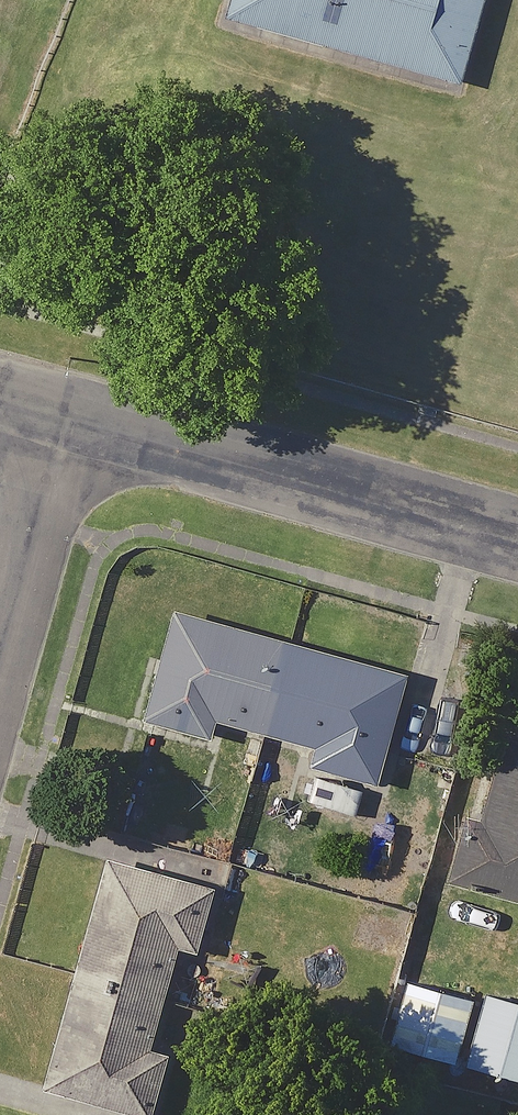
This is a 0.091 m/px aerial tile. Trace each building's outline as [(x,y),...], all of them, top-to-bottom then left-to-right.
[(178,61),(419,132),(457,0),(196,0),(178,61)] [(397,669),(165,603),(133,714),(199,733),(205,714),(307,743),(301,762),(365,780),(397,669)] [(447,872),(470,878),(468,885),(517,898),(517,742),(495,736),(474,818),(461,814),(447,872)] [(202,882),(95,853),(34,1083),(139,1111),(156,1049),(137,1044),(165,940),(185,945),(202,882)] [(462,993),(396,976),(379,1040),(445,1058),(462,993)] [(476,990),(457,1060),(517,1077),(517,1001),(476,990)]
